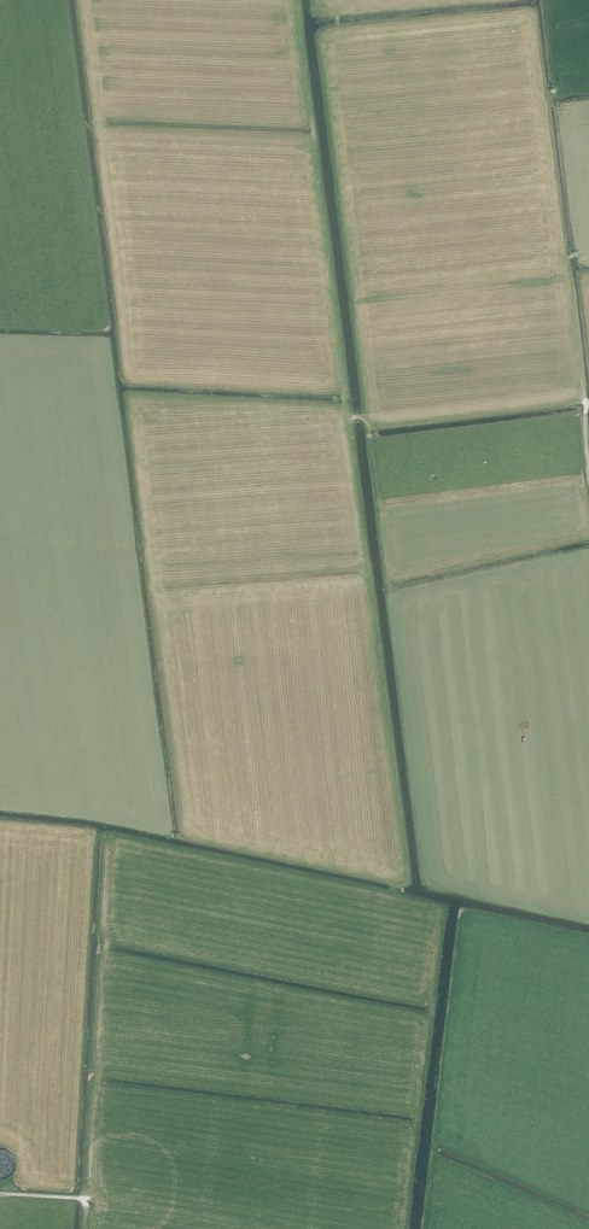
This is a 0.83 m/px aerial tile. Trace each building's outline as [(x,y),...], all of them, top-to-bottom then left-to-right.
[(17,1172),(10,1148),(0,1151),(0,1177),(17,1172)]
